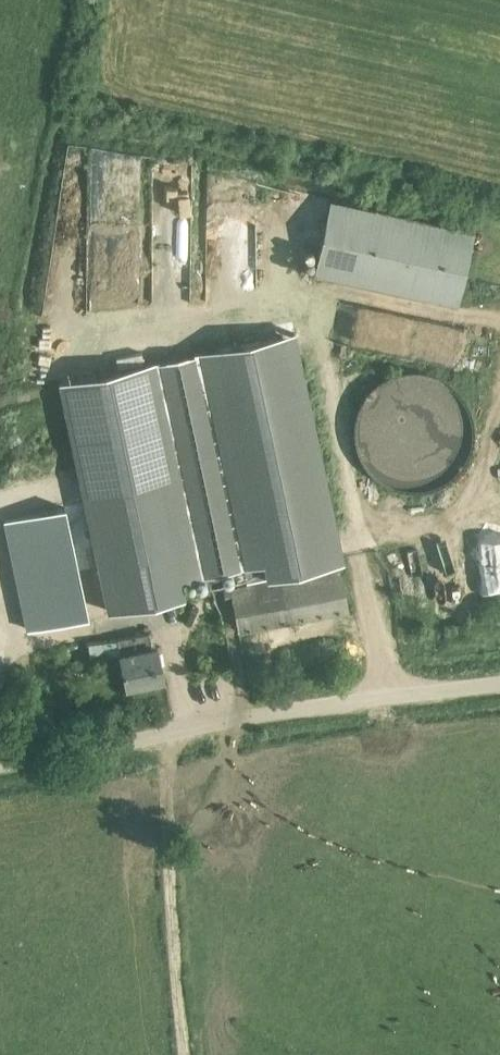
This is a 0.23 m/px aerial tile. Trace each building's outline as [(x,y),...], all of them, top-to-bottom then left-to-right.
[(143,193),(148,154),(94,147),(86,205),(123,210),(125,191),(143,193)] [(255,282),(255,161),(202,161),(201,257),(212,257),(212,282),(255,282)] [(330,199),(313,274),(457,305),(474,231),(330,199)] [(294,332),(60,383),(109,611),(185,595),(182,580),(264,562),(268,577),(343,561),(294,332)] [(388,372),(377,378),(368,387),(363,395),(356,410),(354,422),(354,434),(357,447),(363,458),(370,469),(380,477),(391,482),(403,486),(415,487),(428,485),(440,481),(445,478),(455,470),(464,460),(470,450),(474,438),(474,425),(472,413),(468,401),(462,390),(453,381),(443,374),(431,369),(419,367),(408,366),(399,368),(388,372)] [(65,506),(3,519),(27,630),(89,617),(65,506)] [(348,610),(344,589),(339,567),(278,579),(279,586),(176,606),(179,620),(183,641),(348,610)] [(164,678),(159,656),(157,646),(152,647),(149,632),(117,639),(122,664),(127,686),(164,678)]
